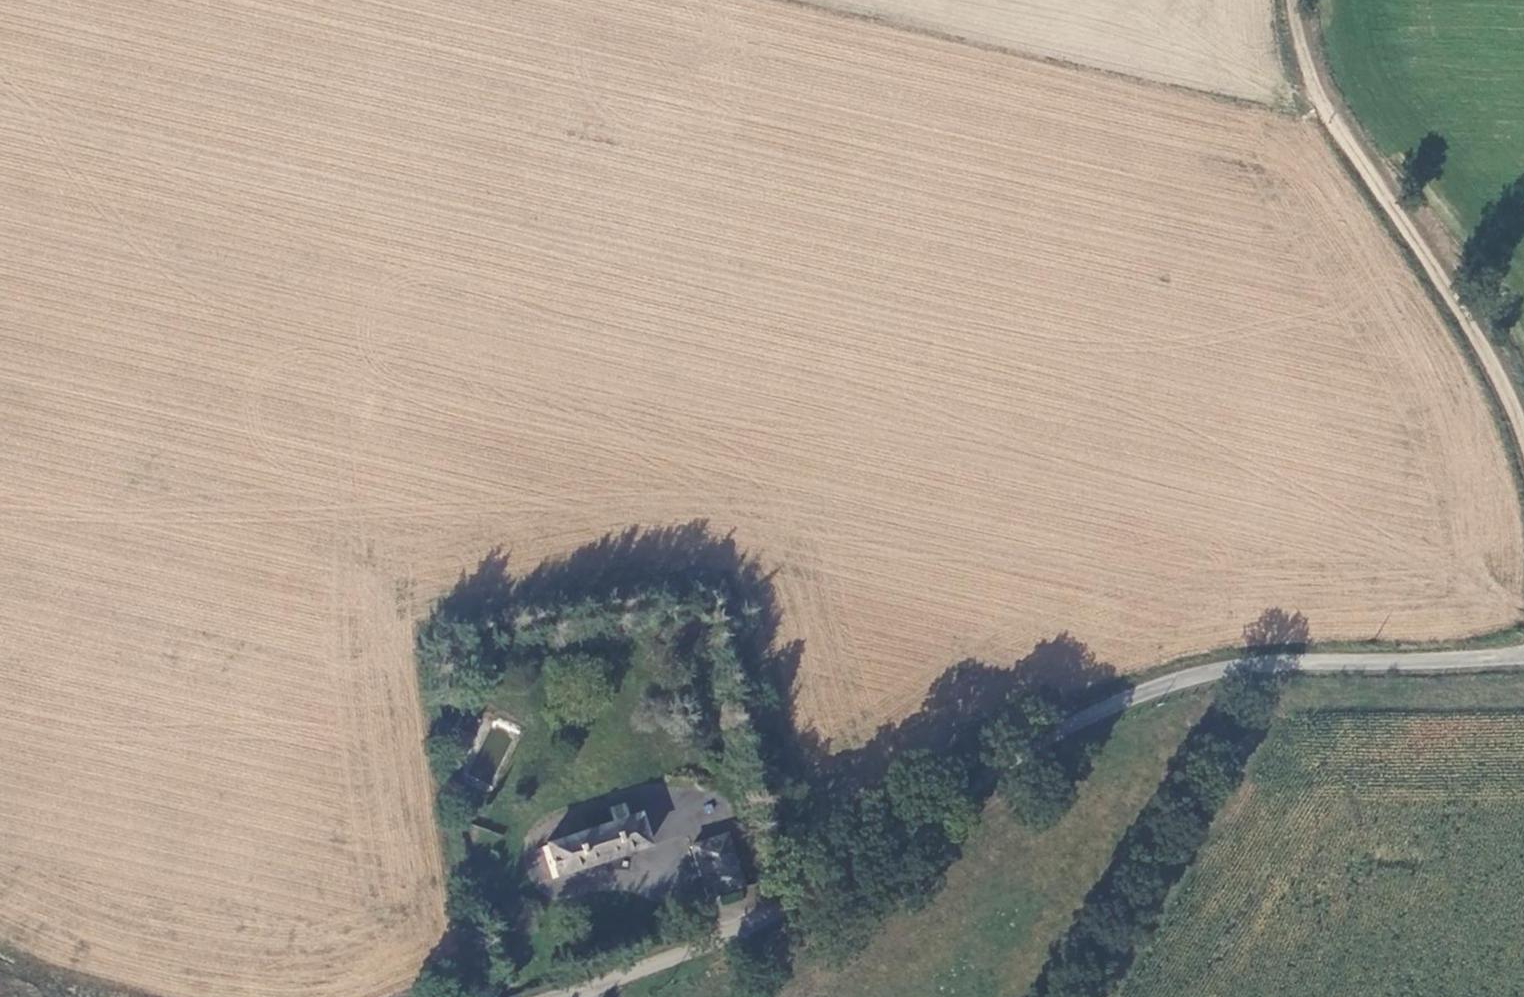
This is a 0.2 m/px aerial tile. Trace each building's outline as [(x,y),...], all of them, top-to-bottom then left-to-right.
[(634,848),(625,820),(532,851),(533,854),(542,880),(634,848)] [(696,899),(730,889),(713,838),(680,849),(696,899)]
